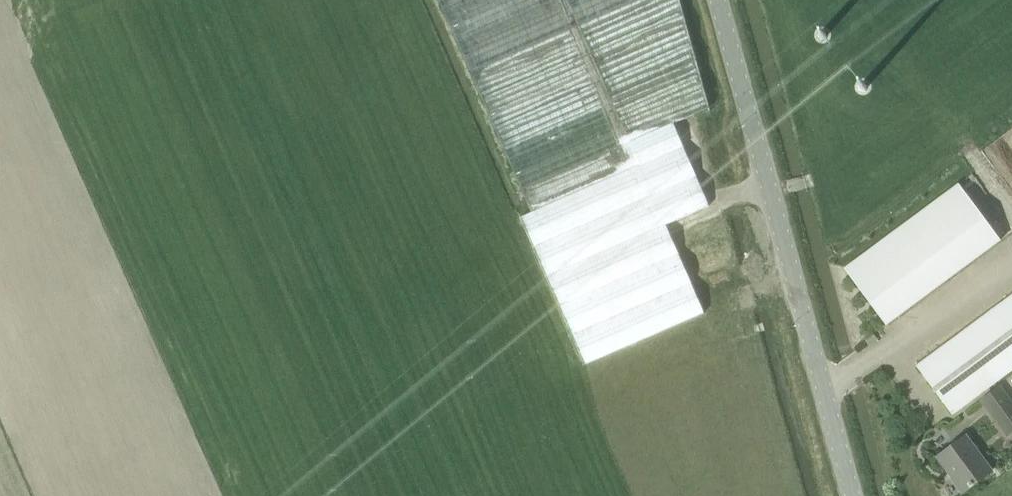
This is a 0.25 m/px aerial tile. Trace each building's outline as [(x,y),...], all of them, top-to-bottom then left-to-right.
[(528,209),(521,214),(585,361),(702,310),(666,224),(708,204),(672,122),(717,103),(690,0),(437,0),(528,209)] [(886,324),(999,240),(958,183),(844,268),(886,324)] [(1011,369),(1011,294),(916,365),(952,413),(1011,369)] [(979,400),(1006,435),(1011,431),(1011,402),(999,385),(979,400)] [(962,491),(991,469),(965,435),(936,456),(962,491)]
